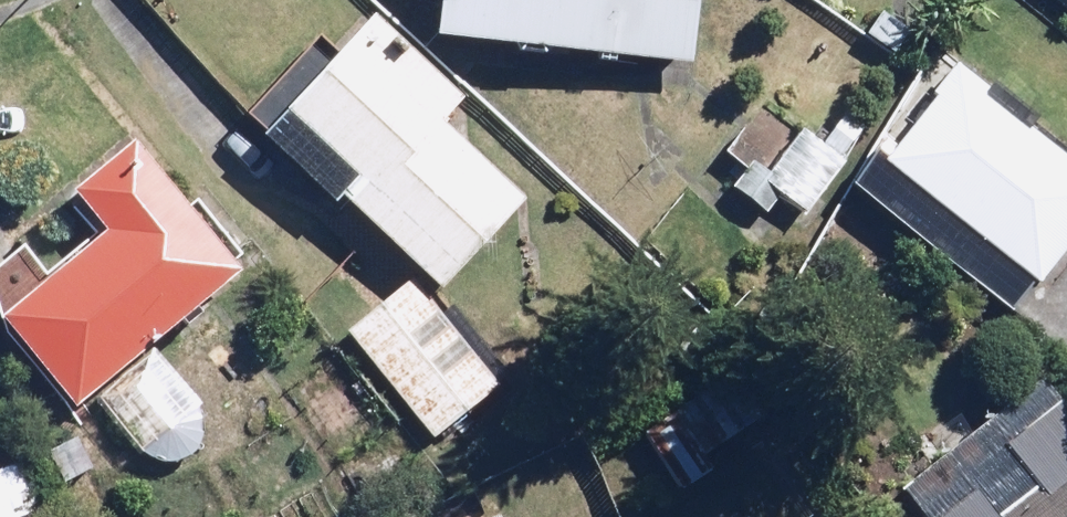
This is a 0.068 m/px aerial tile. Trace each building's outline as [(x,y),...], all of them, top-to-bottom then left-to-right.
[(441,33),(541,41),(541,49),(693,61),(698,0),(444,0),(441,33)] [(320,36),(252,112),(447,287),(532,192),(448,116),(472,89),(380,6),(338,52),(320,36)] [(954,69),(883,161),(1042,282),(1066,249),(1066,155),(954,69)] [(753,160),(736,186),(770,208),(778,196),(807,213),(862,126),(842,114),(824,141),(802,127),(773,173),(753,160)] [(7,311),(84,410),(100,397),(140,448),(142,451),(144,453),(147,456),(150,458),(153,460),(157,461),(160,463),(164,463),(167,464),(171,464),(175,464),(178,463),(182,462),(185,460),(188,459),(191,457),(194,455),(197,452),(199,449),(201,446),(203,443),(204,439),(205,436),(206,432),(206,429),(206,425),(206,421),(205,418),(204,415),(202,411),(200,408),(198,405),(196,402),(193,400),(190,398),(152,351),(249,271),(138,136),(64,194),(99,239),(50,277),(24,244),(0,262),(0,302),(7,311)] [(417,275),(349,327),(433,437),(501,385),(417,275)] [(705,454),(753,417),(718,371),(643,428),(693,494),(720,473),(705,454)] [(922,516),(1066,516),(1066,392),(1065,389),(922,516)] [(0,467),(0,516),(26,516),(50,509),(32,456),(0,467)]
